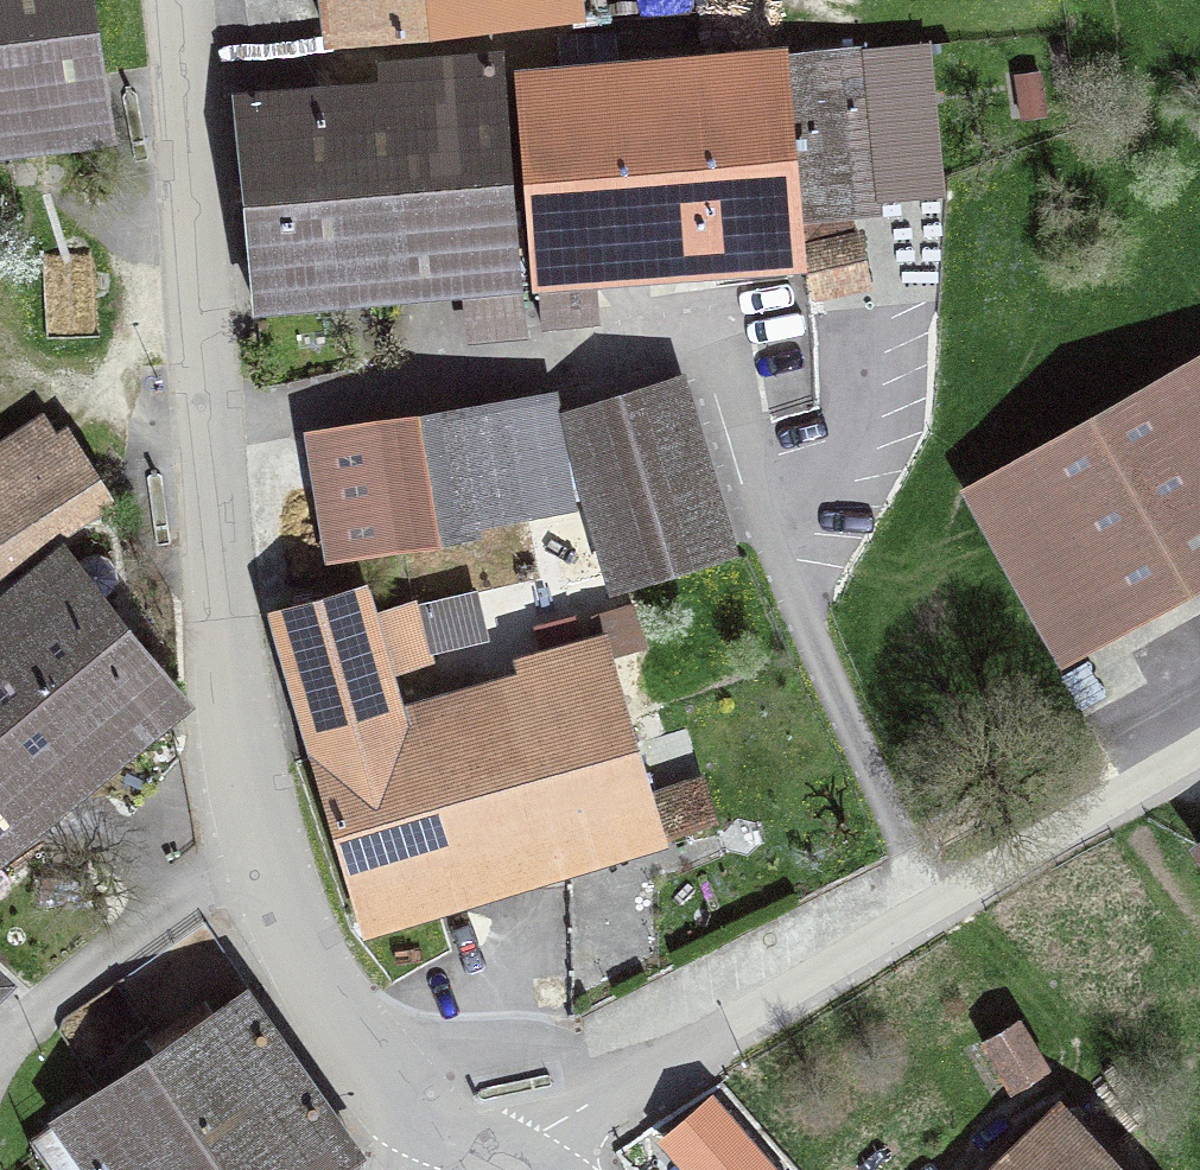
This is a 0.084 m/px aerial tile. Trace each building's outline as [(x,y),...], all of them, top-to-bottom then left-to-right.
[(112,133),(92,0),(0,0),(0,148),(112,133)] [(327,59),(584,31),(580,0),(323,0),(327,59)] [(802,251),(854,240),(852,223),(879,220),(880,205),(944,202),(929,47),(870,54),(866,48),(515,76),(532,302),(540,301),(543,335),(598,330),(596,293),(808,279),(802,251)] [(463,306),(468,349),(528,341),(506,55),(378,66),(381,88),(238,100),(256,322),(463,306)] [(862,238),(854,240),(802,251),(808,279),(813,306),(874,295),(862,238)] [(990,479),(1082,640),(1199,573),(1199,361),(990,479)] [(312,441),(331,558),(473,534),(471,524),(562,509),(544,403),(504,410),(503,402),(383,422),(384,429),(312,441)] [(728,551),(684,402),(572,435),(615,584),(728,551)] [(72,441),(0,489),(0,574),(111,501),(72,441)] [(588,564),(576,516),(531,528),(544,575),(588,564)] [(0,607),(0,853),(175,711),(95,612),(108,601),(67,551),(0,607)] [(364,924),(663,839),(605,645),(530,663),(534,676),(399,716),(385,671),(427,659),(412,605),(407,606),(402,589),(366,600),(362,587),(275,611),(364,924)] [(243,995),(30,1141),(51,1169),(332,1169),(348,1159),(351,1163),(356,1159),(243,995)] [(982,1043),(1005,1083),(1043,1061),(1021,1021),(982,1043)] [(1071,1107),(1002,1169),(1133,1169),(1071,1107)] [(690,1169),(766,1169),(712,1109),(669,1146),(690,1169)]
